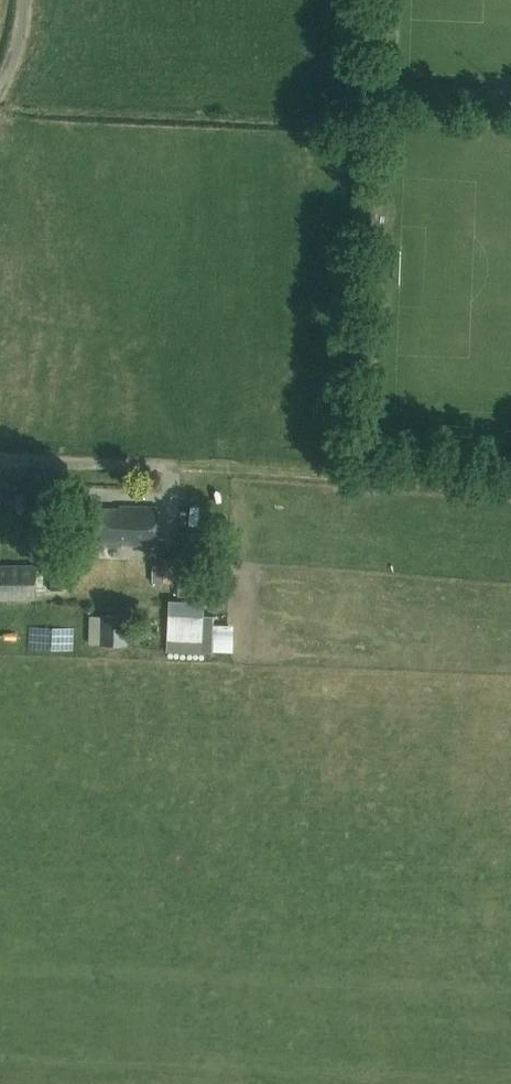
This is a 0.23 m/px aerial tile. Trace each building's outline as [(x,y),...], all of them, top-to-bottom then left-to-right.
[(123,546),(123,543),(157,544),(158,506),(119,505),(119,506),(109,506),(109,507),(89,507),(89,545),(123,546)] [(178,595),(204,595),(205,532),(178,532),(178,595)] [(161,537),(160,564),(177,565),(178,537),(161,537)] [(36,599),(36,565),(0,565),(0,599),(36,599)] [(166,652),(212,654),(212,650),(232,651),(234,626),(213,625),(214,615),(204,615),(204,602),(169,600),(166,652)] [(100,644),(128,644),(128,638),(133,638),(133,630),(129,630),(129,615),(100,615),(100,644)]
